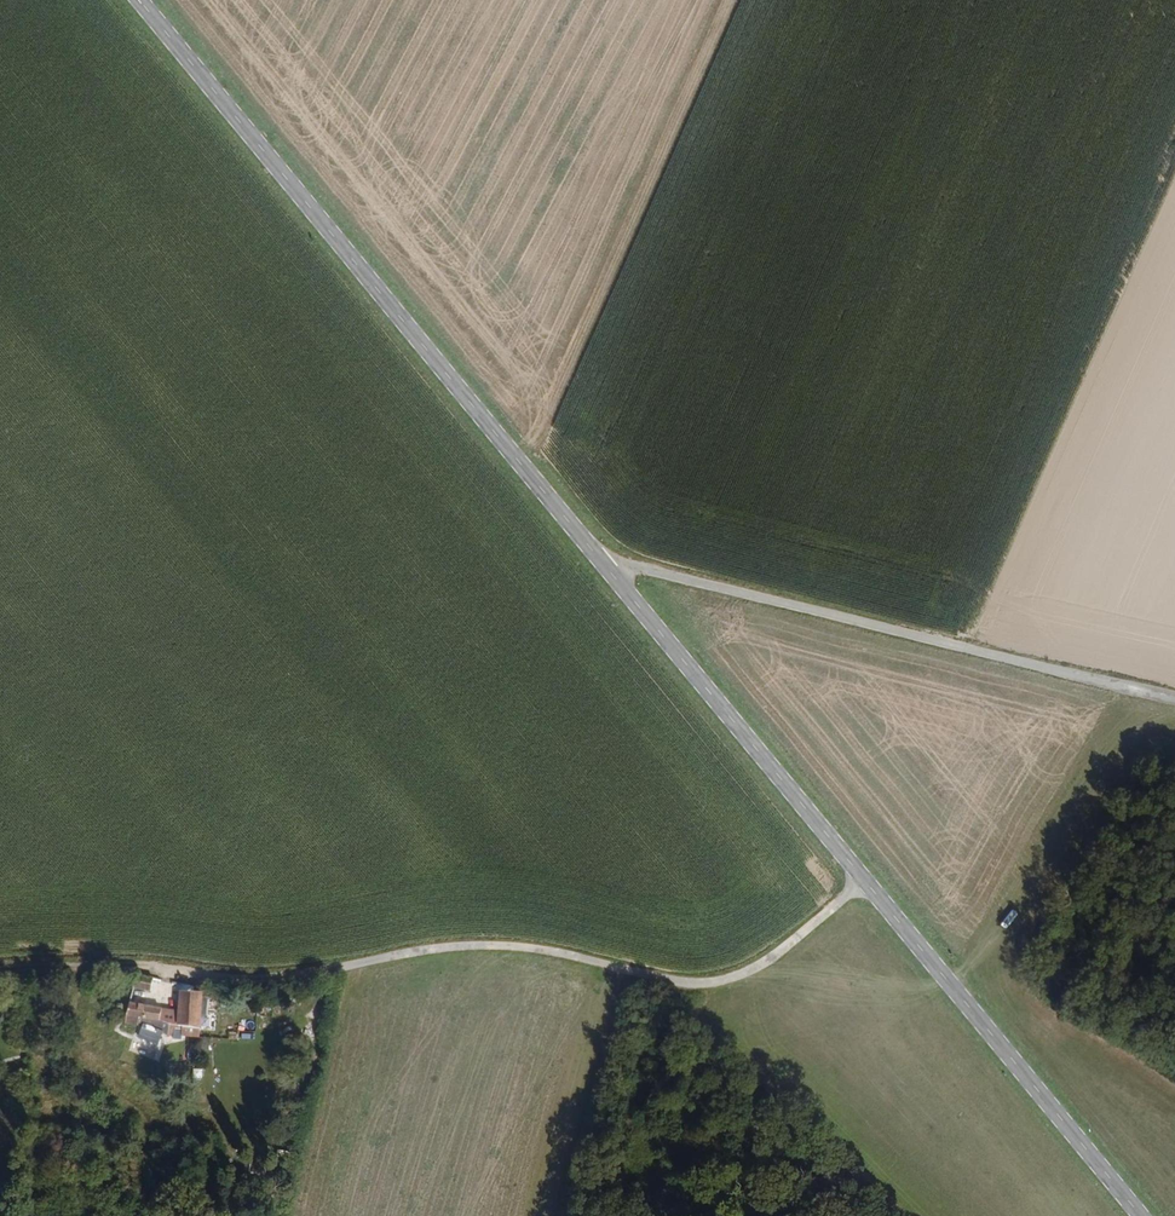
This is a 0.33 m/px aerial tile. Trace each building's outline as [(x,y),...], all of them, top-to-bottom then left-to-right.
[(152,992),(154,980),(134,977),(132,987),(152,992)] [(140,1018),(139,1022),(138,1029),(143,1030),(141,1044),(162,1047),(165,1034),(174,1035),(184,1036),(189,1037),(190,1029),(202,1031),(203,1018),(204,999),(205,993),(186,991),(182,991),(179,1018),(129,1004),(127,1015),(140,1018)] [(189,1037),(201,1039),(202,1031),(190,1029),(189,1037)] [(249,1114),(250,1101),(238,1100),(237,1113),(249,1114)]
